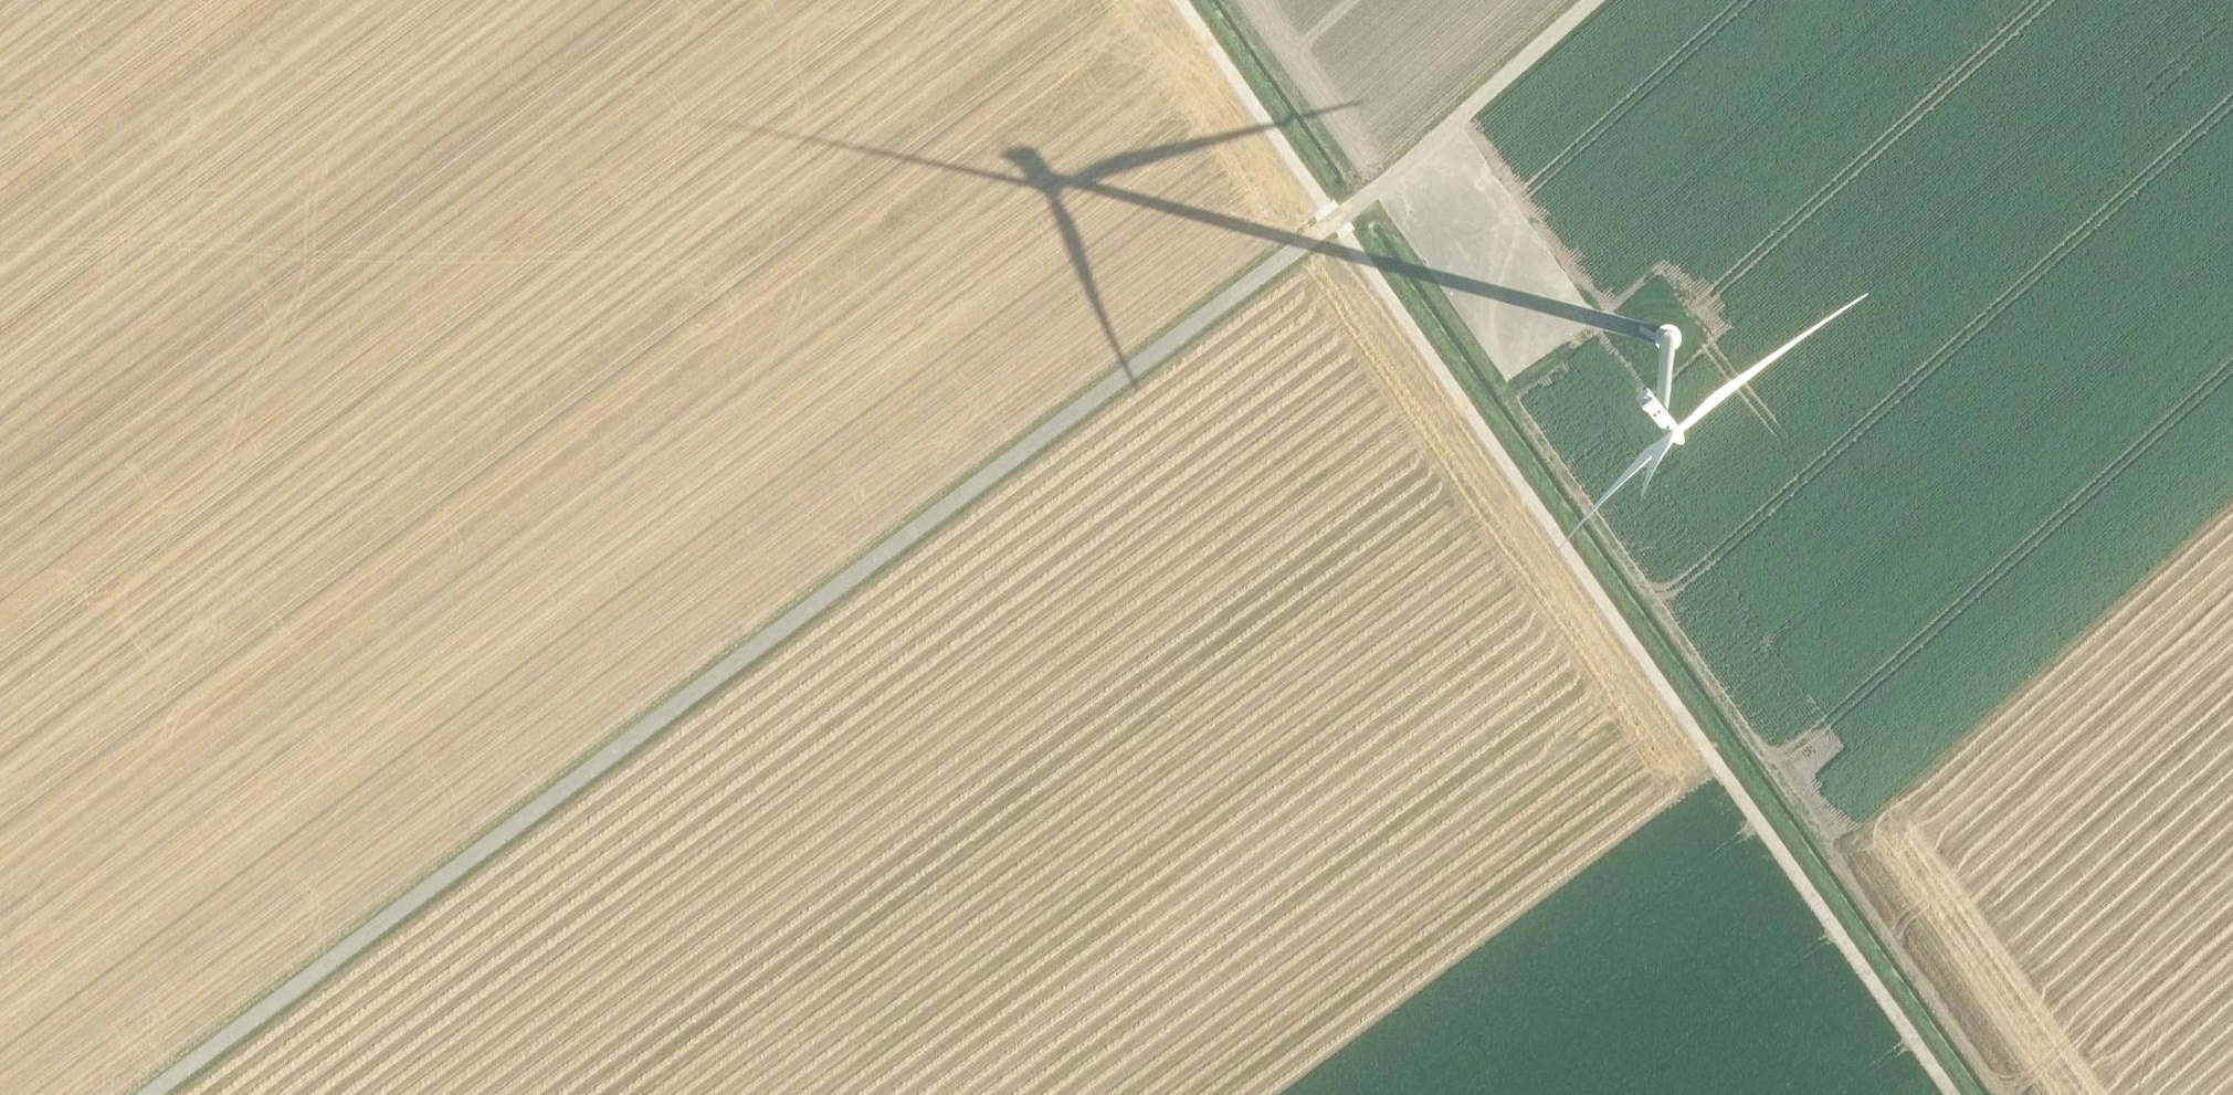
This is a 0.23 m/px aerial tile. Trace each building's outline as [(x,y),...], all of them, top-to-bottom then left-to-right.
[(1659,337),(1658,338),(1659,340),(1659,342),(1660,343),(1661,344),(1663,345),(1664,346),(1666,346),(1668,346),(1669,346),(1671,346),(1672,345),(1674,343),(1675,342),(1675,340),(1676,339),(1676,337),(1676,335),(1675,334),(1674,332),(1673,331),(1672,330),(1670,329),(1668,329),(1667,329),(1665,329),(1663,330),(1662,331),(1661,332),(1660,333),(1659,335),(1659,337)]
